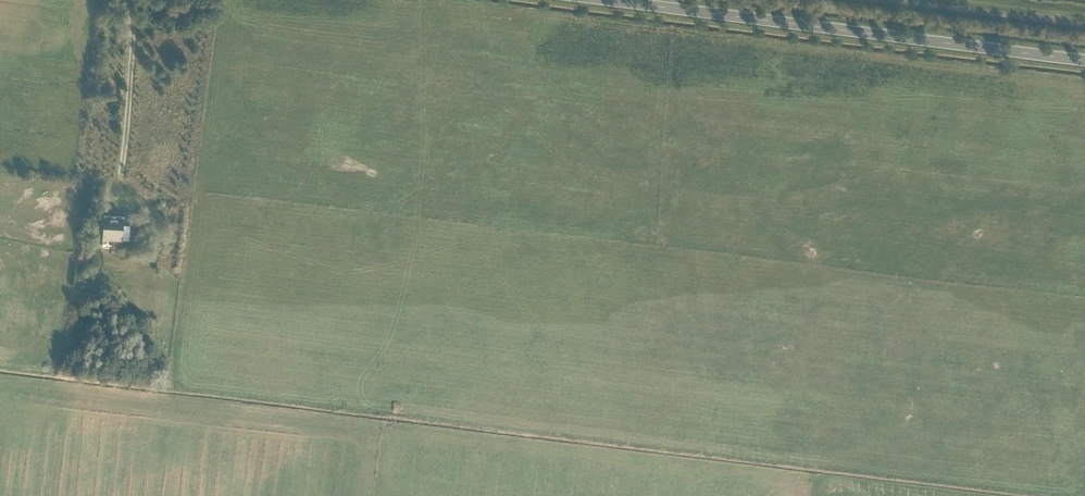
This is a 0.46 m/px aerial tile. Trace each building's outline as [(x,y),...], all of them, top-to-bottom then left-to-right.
[(123,239),(124,218),(104,216),(103,238),(123,239)]
